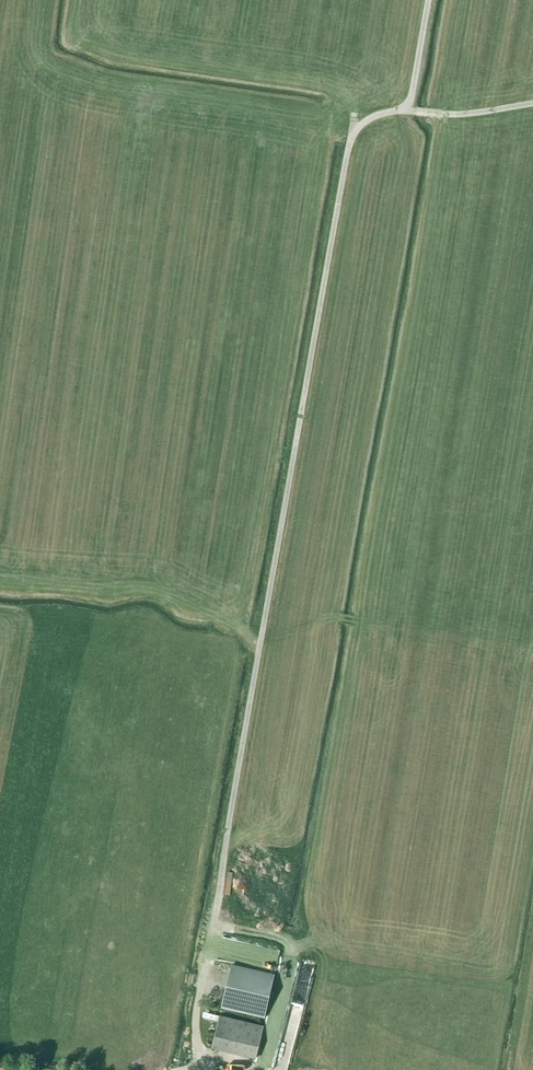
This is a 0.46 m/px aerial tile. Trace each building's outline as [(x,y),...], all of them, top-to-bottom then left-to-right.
[(268,866),(267,871),(290,877),(291,871),(268,866)] [(309,991),(316,963),(303,960),(296,988),(309,991)] [(265,1018),(275,975),(232,965),(222,1008),(265,1018)] [(212,1048),(255,1059),(263,1026),(220,1016),(212,1048)]
